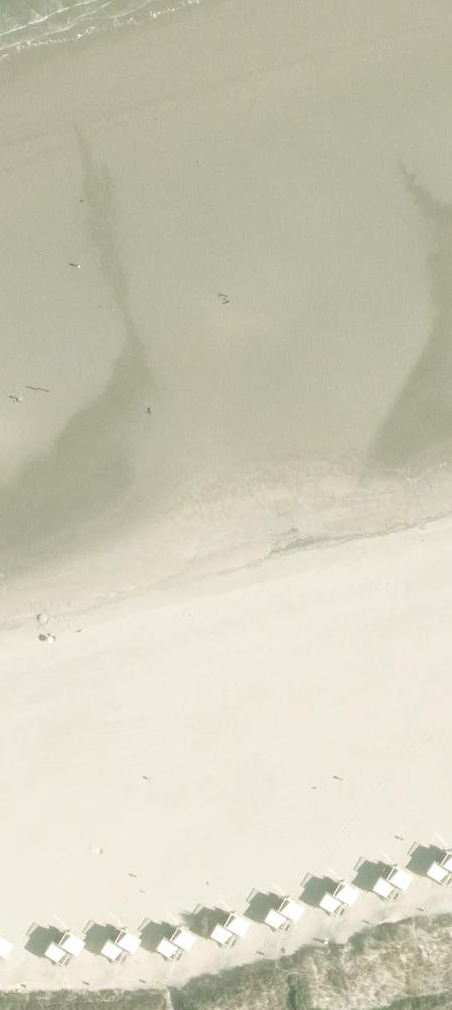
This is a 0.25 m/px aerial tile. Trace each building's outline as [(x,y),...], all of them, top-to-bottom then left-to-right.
[(195,936),(176,925),(168,937),(161,933),(152,949),(172,960),(180,947),(186,951),(195,936)] [(141,938),(121,927),(114,939),(107,935),(98,950),(118,962),(125,949),(132,953),(141,938)] [(85,941),(66,930),(59,942),(51,938),(42,954),(62,965),(70,952),(77,956),(85,941)] [(0,935),(0,955),(6,958),(15,944),(0,935)]
